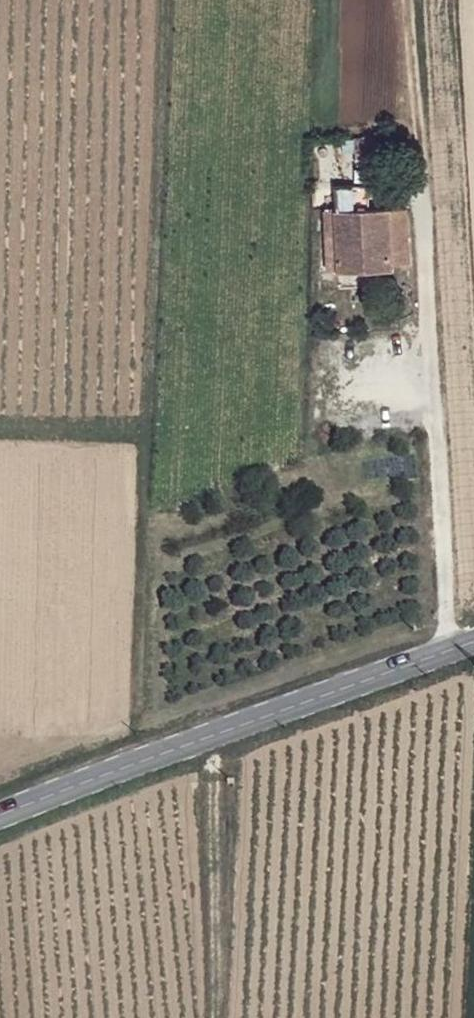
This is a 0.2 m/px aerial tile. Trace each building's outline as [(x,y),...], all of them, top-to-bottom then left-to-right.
[(368,187),(335,189),(336,213),(371,212),(368,187)] [(371,212),(336,213),(338,276),(393,273),(393,265),(409,265),(406,210),(371,212)] [(336,213),(325,213),(329,275),(338,276),(336,213)]
